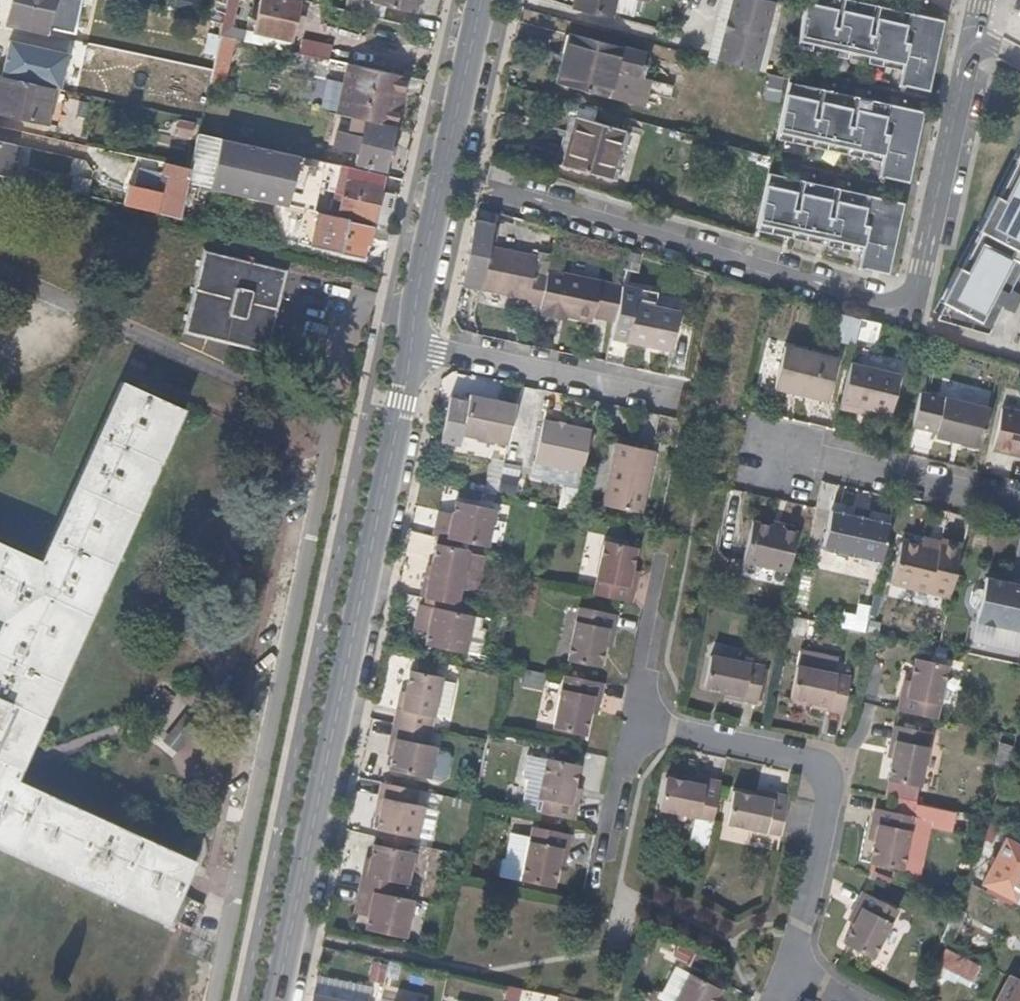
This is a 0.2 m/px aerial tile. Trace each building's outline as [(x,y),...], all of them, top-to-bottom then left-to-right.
[(75,34),(83,0),(12,0),(6,25),(47,35),(49,28),(75,34)] [(221,22),(218,33),(233,37),(242,39),(244,29),(230,26),(236,0),(226,0),(221,22)] [(293,0),(258,0),(257,3),(251,1),(244,29),(242,39),(287,49),(297,1),(293,0)] [(419,0),(345,0),(343,10),(381,19),(384,9),(404,14),(418,4),(419,0)] [(573,5),(612,15),(615,0),(574,0),(573,5)] [(717,60),(756,70),(774,0),(733,0),(717,60)] [(797,42),(806,45),(814,47),(815,39),(835,45),(834,52),(841,54),(848,55),(850,49),(870,54),(869,60),(876,62),(884,63),(884,57),(905,62),(901,82),(914,85),(926,88),(940,16),(930,13),(898,6),(873,0),(806,0),(797,42)] [(1011,8),(1019,13),(1019,0),(1015,0),(1011,8)] [(207,84),(222,88),(233,37),(218,33),(210,70),(207,84)] [(636,105),(649,56),(571,37),(559,85),(636,105)] [(300,38),(298,52),(326,58),(328,44),(300,38)] [(0,74),(0,75),(59,89),(67,53),(9,40),(0,74)] [(359,86),(364,66),(347,62),(342,82),(359,86)] [(393,125),(404,75),(364,66),(359,86),(342,82),(335,114),(338,114),(393,125)] [(53,87),(0,75),(0,114),(44,123),(53,87)] [(789,78),(776,134),(791,138),(792,132),(813,136),(812,143),(817,144),(826,146),(827,139),(848,144),(846,151),(855,153),(862,155),(862,148),(883,153),(878,174),(888,176),(903,180),(921,109),(907,106),(876,98),(840,89),(808,81),(789,77),(789,78)] [(383,169),(393,125),(338,114),(332,145),(355,152),(353,162),(383,169)] [(611,178),(623,130),(566,115),(554,164),(611,178)] [(332,163),(197,132),(188,168),(185,181),(200,185),(312,211),(317,187),(326,189),(332,163)] [(14,179),(17,164),(10,162),(14,145),(0,142),(0,176),(14,179)] [(185,181),(188,168),(163,163),(159,178),(164,179),(161,193),(132,185),(127,205),(178,218),(185,181)] [(342,193),(347,166),(332,163),(326,189),(334,190),(342,193)] [(379,187),(381,174),(347,166),(342,193),(337,213),(371,221),(379,187)] [(981,241),(1019,251),(1019,166),(1002,200),(994,195),(988,209),(996,213),(981,241)] [(768,169),(755,226),(769,229),(770,223),(791,227),(789,234),(804,237),(805,231),(826,236),(824,243),(839,247),(840,240),(861,245),(855,265),(881,271),(898,201),(884,197),(852,189),(821,182),(790,174),(768,169)] [(200,185),(185,181),(178,218),(193,221),(200,185)] [(347,218),(388,228),(396,191),(379,187),(371,221),(337,213),(336,216),(347,218)] [(336,216),(337,213),(342,193),(334,190),(328,214),(336,216)] [(355,269),(130,210),(103,308),(323,408),(355,269)] [(313,244),(340,251),(347,218),(336,216),(328,214),(320,212),(313,244)] [(388,241),(390,228),(388,228),(347,218),(340,251),(360,256),(363,241),(366,241),(368,236),(388,241)] [(495,225),(470,219),(457,281),(483,286),(491,247),(495,225)] [(981,241),(965,271),(957,267),(950,280),(958,285),(941,317),(936,314),(933,320),(985,334),(1000,306),(1014,315),(1019,302),(1019,298),(1008,292),(1019,268),(1019,251),(981,241)] [(491,247),(483,286),(529,297),(528,302),(542,305),(550,272),(536,269),(538,257),(491,247)] [(550,272),(542,305),(545,305),(544,314),(561,318),(562,312),(570,314),(595,319),(596,314),(616,319),(624,284),(550,268),(550,272)] [(616,319),(612,335),(670,348),(679,308),(655,303),(658,289),(624,281),(624,284),(616,319)] [(859,322),(831,314),(824,341),(852,349),(859,322)] [(826,398),(836,356),(784,343),(773,386),(826,398)] [(848,366),(838,412),(856,417),(858,409),(890,417),(899,378),(848,366)] [(0,536),(0,617),(7,620),(0,639),(0,849),(176,937),(209,869),(23,780),(194,409),(128,379),(49,558),(0,536)] [(987,407),(920,390),(912,425),(933,430),(931,435),(978,446),(987,407)] [(508,445),(516,405),(470,395),(469,401),(451,398),(442,442),(459,446),(462,436),(508,445)] [(1002,406),(992,447),(1019,454),(1019,410),(1002,406)] [(581,471),(590,431),(541,420),(534,462),(577,471),(581,471)] [(602,503),(636,510),(644,471),(649,472),(654,450),(614,442),(602,503)] [(577,471),(534,462),(531,477),(574,486),(577,471)] [(644,471),(636,510),(640,511),(649,472),(644,471)] [(501,473),(497,492),(513,495),(517,477),(501,473)] [(452,517),(436,514),(432,533),(437,534),(446,536),(458,538),(486,545),(495,506),(455,497),(453,510),(452,517)] [(852,514),(868,517),(869,508),(853,505),(852,514)] [(453,510),(438,507),(436,514),(452,517),(453,510)] [(879,562),(888,522),(868,517),(852,514),(829,508),(820,548),(879,562)] [(787,573),(797,531),(752,521),(742,562),(787,573)] [(446,536),(437,534),(435,543),(445,545),(446,536)] [(458,538),(446,536),(445,545),(457,547),(458,538)] [(936,549),(938,539),(921,536),(919,546),(936,549)] [(948,594),(959,543),(938,539),(936,549),(919,546),(900,541),(891,581),(948,594)] [(635,546),(630,545),(604,541),(593,593),(613,597),(631,601),(634,585),(628,584),(630,568),(635,546)] [(445,545),(435,543),(432,560),(430,571),(422,569),(418,592),(422,594),(444,599),(457,602),(459,587),(467,589),(475,582),(481,554),(469,552),(469,549),(457,547),(445,545)] [(430,571),(432,560),(424,559),(422,569),(430,571)] [(636,570),(630,568),(628,584),(634,585),(636,570)] [(1011,583),(985,578),(983,589),(977,588),(973,590),(969,594),(969,599),(972,608),(978,608),(976,621),(1019,632),(1019,585),(1011,583)] [(444,599),(422,594),(421,602),(442,607),(444,599)] [(442,607),(421,602),(415,601),(412,618),(427,621),(426,628),(423,641),(462,650),(471,613),(442,607)] [(615,614),(610,612),(578,605),(566,659),(593,664),(599,666),(603,644),(606,628),(612,629),(615,614)] [(427,621),(412,618),(410,625),(426,628),(427,621)] [(608,644),(612,629),(606,628),(603,644),(608,644)] [(797,650),(794,664),(829,671),(832,657),(797,650)] [(707,655),(702,682),(701,688),(722,692),(733,694),(733,699),(754,704),(757,692),(762,666),(707,655)] [(947,667),(913,661),(910,680),(907,698),(899,696),(896,713),(902,713),(938,720),(947,667)] [(794,664),(787,698),(811,702),(820,704),(819,709),(841,713),(844,696),(848,675),(829,671),(794,664)] [(429,728),(430,728),(441,676),(409,669),(405,690),(404,698),(396,697),(391,721),(429,728)] [(590,680),(563,675),(552,728),(578,734),(584,735),(589,711),(592,696),(597,697),(600,683),(590,680)] [(907,698),(910,680),(902,679),(899,696),(907,698)] [(405,690),(401,688),(398,687),(396,697),(404,698),(405,690)] [(592,696),(589,711),(594,713),(597,697),(592,696)] [(426,744),(429,728),(391,721),(386,744),(391,745),(389,753),(385,768),(427,777),(433,749),(433,745),(426,744)] [(930,731),(901,727),(892,726),(889,748),(892,748),(891,758),(887,781),(891,782),(919,786),(930,731)] [(445,751),(433,749),(427,777),(440,779),(445,776),(448,757),(445,751)] [(525,776),(518,808),(534,811),(545,760),(523,755),(519,775),(525,776)] [(577,766),(572,765),(545,760),(534,811),(561,817),(572,819),(575,804),(568,803),(571,788),(577,766)] [(703,788),(705,781),(689,778),(688,784),(703,788)] [(414,803),(417,788),(383,781),(377,780),(373,803),(379,804),(378,813),(376,813),(373,828),(378,829),(406,834),(416,835),(422,806),(422,805),(414,803)] [(708,843),(720,791),(721,784),(705,781),(703,788),(688,784),(665,780),(658,813),(695,820),(692,840),(708,843)] [(578,789),(571,788),(568,803),(575,804),(578,789)] [(770,800),(770,794),(755,791),(754,798),(770,800)] [(789,798),(770,794),(770,800),(754,798),(732,793),(726,827),(780,838),(789,798)] [(912,806),(887,802),(886,810),(874,808),(870,825),(877,826),(874,841),(870,866),(874,867),(917,874),(927,818),(911,815),(912,806)] [(436,808),(422,806),(416,835),(426,837),(431,833),(436,808)] [(877,826),(870,825),(867,841),(874,841),(877,826)] [(518,879),(535,883),(551,886),(555,864),(557,847),(565,849),(567,834),(558,832),(530,827),(518,879)] [(377,835),(404,840),(406,834),(378,829),(377,835)] [(412,848),(413,842),(404,840),(377,835),(376,842),(412,848)] [(402,896),(412,848),(376,842),(371,842),(369,856),(367,862),(362,861),(356,887),(402,896)] [(1005,842),(983,885),(1015,902),(1019,892),(1019,850),(1005,842)] [(557,847),(555,864),(562,866),(565,849),(557,847)] [(403,935),(410,898),(402,896),(356,887),(353,903),(363,905),(362,913),(360,925),(403,935)] [(841,943),(846,947),(872,960),(895,912),(860,894),(852,909),(858,912),(851,925),(841,943)] [(353,903),(352,911),(362,913),(363,905),(353,903)] [(950,915),(940,941),(950,947),(964,913),(953,908),(950,915)] [(846,921),(851,925),(858,912),(852,909),(846,921)] [(944,950),(937,966),(958,976),(971,983),(978,968),(944,950)] [(958,976),(937,966),(934,972),(956,983),(958,976)] [(719,991),(686,973),(673,1000),(713,1000),(719,991)] [(1009,978),(998,1000),(1019,1000),(1019,984),(1009,978)] [(314,979),(309,1000),(369,1000),(371,992),(314,979)]
